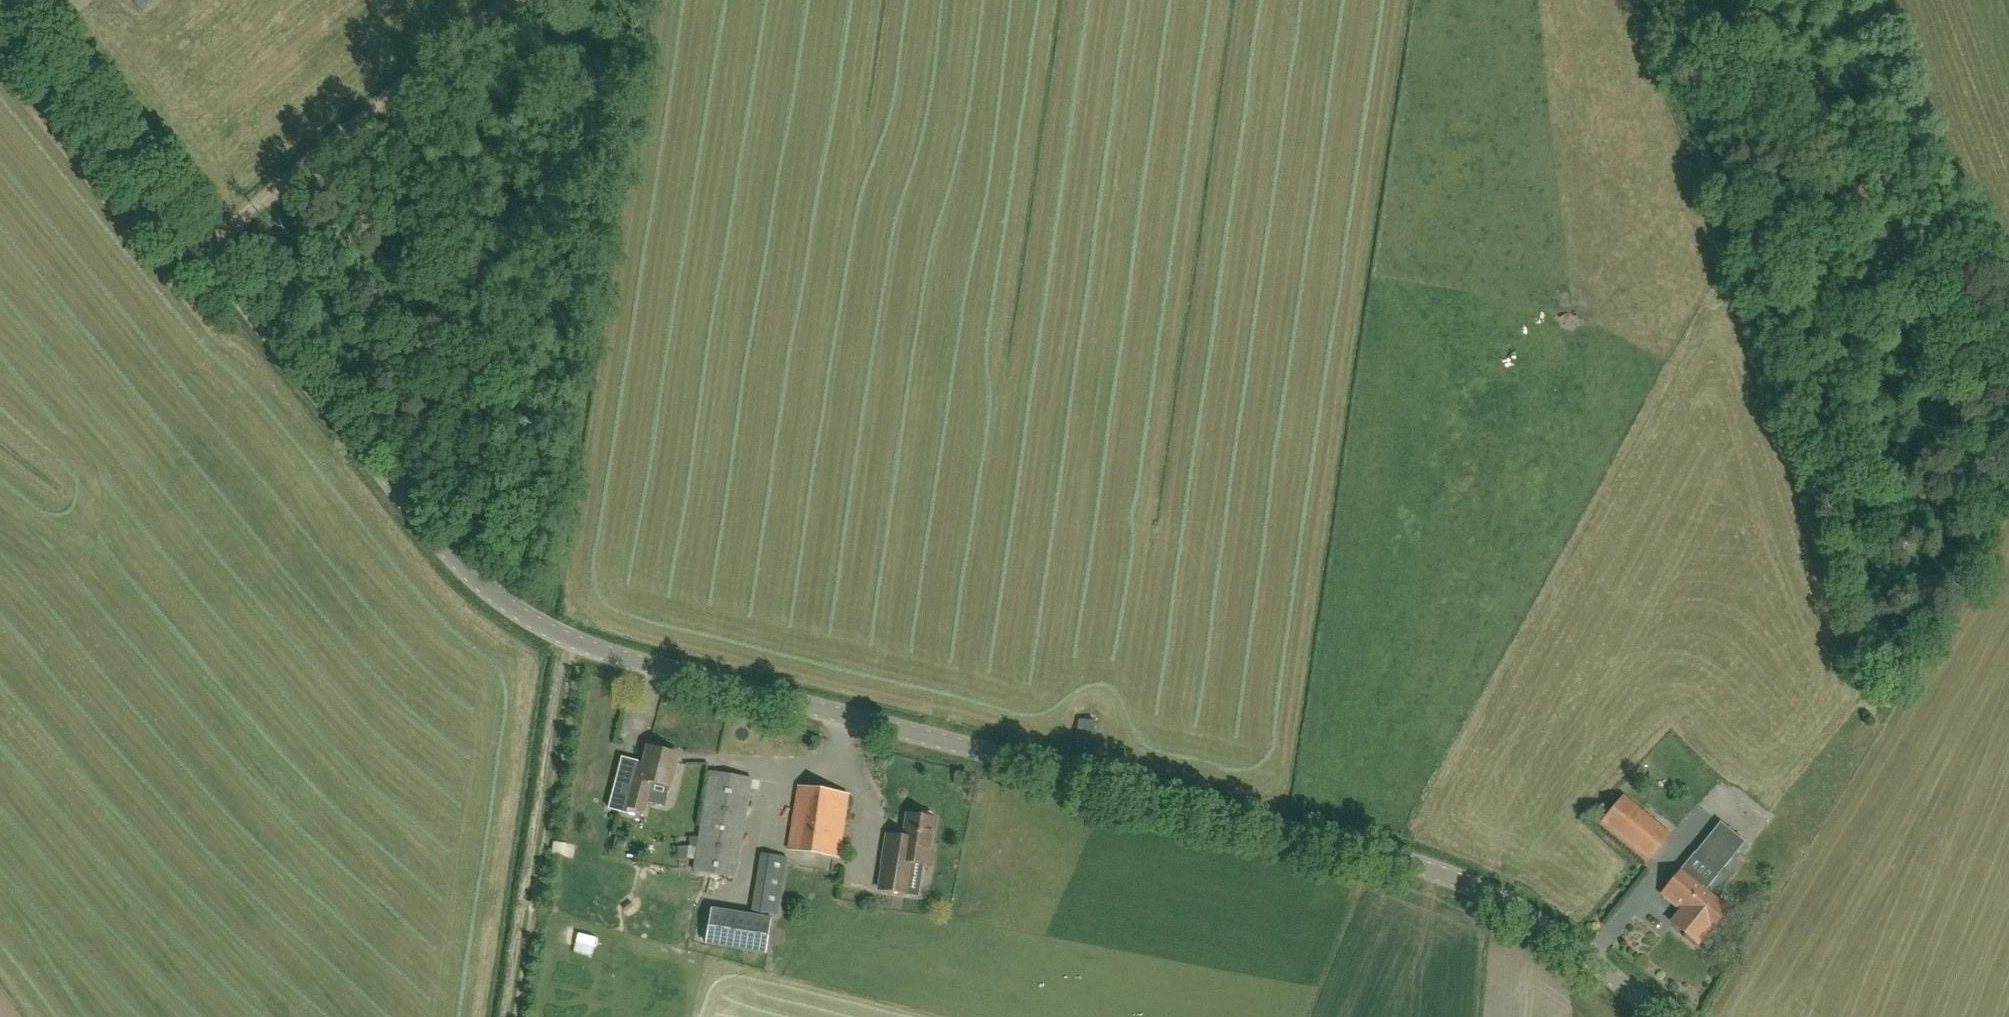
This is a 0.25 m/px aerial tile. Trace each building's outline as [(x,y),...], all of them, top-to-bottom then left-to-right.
[(1096,723),(1080,720),(1076,744),(1092,746),(1096,723)] [(678,756),(668,754),(669,751),(667,747),(657,745),(653,747),(653,750),(648,749),(644,764),(639,763),(630,760),(623,758),(609,809),(616,811),(627,814),(628,810),(643,814),(648,794),(651,784),(669,789),(670,789),(678,756)] [(711,773),(695,872),(735,879),(752,780),(711,773)] [(798,788),(789,851),(839,858),(848,795),(798,788)] [(1671,837),(1622,797),(1602,821),(1651,861),(1671,837)] [(905,837),(888,835),(884,862),(885,862),(881,889),(909,893),(909,892),(904,891),(908,865),(913,866),(913,862),(932,864),(935,846),(932,845),(936,818),(933,817),(934,814),(932,811),(923,810),(920,812),(920,816),(908,814),(905,837)] [(760,854),(758,867),(751,913),(780,917),(789,858),(760,854)] [(1705,892),(1707,890),(1682,869),(1662,894),(1681,910),(1671,923),(1698,945),(1708,932),(1709,933),(1727,910),(1705,892)] [(773,919),(750,916),(711,909),(705,946),(766,956),(773,920),(773,919)]
